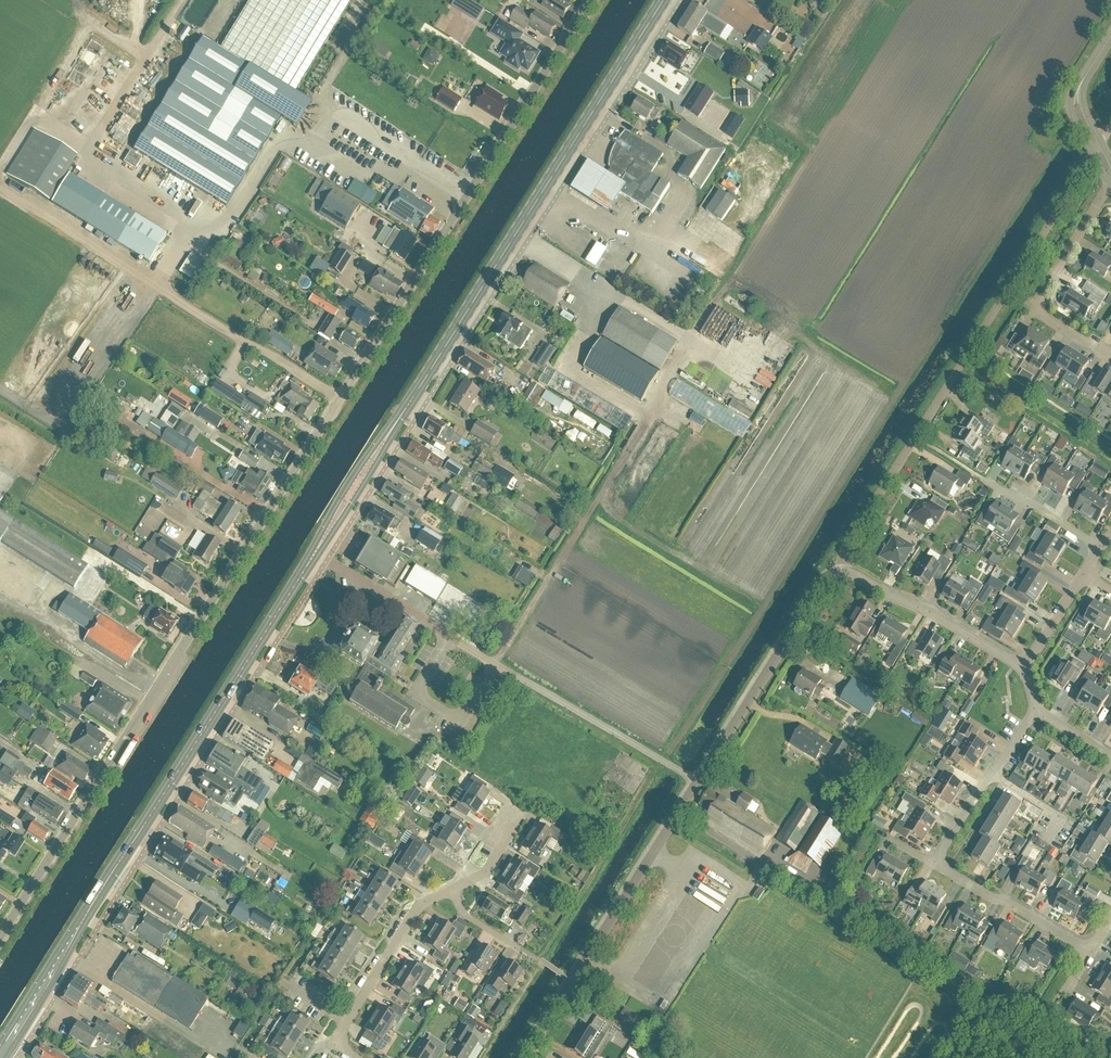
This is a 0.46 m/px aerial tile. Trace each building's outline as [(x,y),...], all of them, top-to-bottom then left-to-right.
[(294,98),(263,79),(266,74),(312,0),(251,0),(219,51),(200,40),(132,150),(224,207),(280,117),(291,125),(304,104),(294,98)] [(453,7),(458,10),(465,0),(457,0),(453,7)] [(558,0),(540,0),(545,3),(552,7),(549,10),(563,19),(570,9),(563,4),(563,3),(558,0)] [(811,2),(815,10),(823,6),(819,0),(815,0),(811,2)] [(693,5),(686,17),(700,27),(706,31),(715,36),(720,39),(726,30),(728,28),(728,27),(708,14),(706,13),(699,8),(693,5)] [(531,17),(518,9),(511,21),(526,30),(528,27),(549,40),(557,27),(550,23),(550,22),(542,16),(541,18),(535,14),(535,16),(533,15),(531,17)] [(686,17),(678,29),(693,39),(697,33),(703,37),(706,31),(700,27),(686,17)] [(519,67),(528,73),(539,54),(519,42),(523,36),(500,22),(491,35),(507,45),(500,56),(510,61),(507,65),(516,70),(519,67)] [(758,30),(749,45),(761,53),(771,38),(758,30)] [(371,42),(363,54),(380,64),(387,53),(371,42)] [(679,72),(689,57),(670,44),(667,48),(665,49),(663,52),(663,54),(661,58),(668,63),(667,64),(679,72)] [(720,65),(726,55),(711,45),(704,55),(720,65)] [(396,69),(392,75),(397,78),(401,73),(396,69)] [(415,83),(403,75),(399,81),(412,89),(415,83)] [(454,113),(462,100),(445,88),(437,101),(454,113)] [(500,121),(509,106),(500,100),(502,97),(487,88),(476,107),(500,121)] [(749,92),(740,92),(741,104),(743,103),(743,108),(750,107),(749,92)] [(694,94),(685,109),(700,118),(709,103),(694,94)] [(69,113),(75,102),(69,99),(62,110),(69,113)] [(655,121),(660,113),(639,100),(632,112),(648,123),(650,118),(655,121)] [(67,126),(70,121),(61,116),(58,121),(67,126)] [(701,190),(726,151),(683,124),(668,147),(688,159),(678,176),(701,190)] [(9,177),(51,203),(78,158),(37,132),(9,177)] [(625,185),(620,194),(652,215),(670,187),(651,175),(663,156),(626,132),(612,154),(618,158),(610,169),(611,169),(608,174),(625,185)] [(667,147),(670,141),(659,135),(655,140),(667,147)] [(142,159),(130,152),(123,163),(135,170),(142,159)] [(727,156),(723,162),(727,165),(731,159),(727,156)] [(625,185),(608,174),(589,163),(573,190),(609,212),(620,194),(625,185)] [(53,200),(52,203),(58,207),(85,224),(89,219),(98,204),(103,196),(75,179),(69,175),(64,183),(56,195),(53,200)] [(297,182),(291,201),(308,206),(314,188),(297,182)] [(154,196),(158,186),(149,183),(145,192),(154,196)] [(735,196),(738,191),(725,183),(722,187),(735,196)] [(345,230),(360,205),(324,184),(315,199),(324,205),(319,214),(345,230)] [(369,205),(376,193),(367,187),(359,199),(369,205)] [(707,187),(704,191),(713,197),(715,193),(707,187)] [(156,195),(168,204),(173,197),(161,188),(156,195)] [(431,239),(440,225),(429,217),(433,210),(402,190),(388,212),(411,227),(412,226),(420,231),(419,232),(431,239)] [(727,198),(720,192),(707,212),(722,223),(739,199),(730,193),(727,198)] [(85,224),(149,263),(166,235),(103,196),(98,204),(89,219),(85,224)] [(394,229),(384,245),(382,248),(404,262),(416,242),(394,229)] [(280,238),(272,242),(275,250),(284,246),(280,238)] [(343,278),(354,260),(350,257),(353,251),(342,244),(338,250),(341,252),(330,270),(343,278)] [(239,270),(243,263),(227,252),(222,260),(239,270)] [(194,281),(204,264),(190,255),(180,273),(194,281)] [(1093,255),(1085,267),(1104,279),(1108,273),(1110,275),(1110,258),(1108,257),(1105,262),(1093,255)] [(326,287),(334,279),(324,269),(329,264),(322,257),(309,270),(326,287)] [(606,279),(612,284),(628,263),(622,259),(606,279)] [(253,269),(248,267),(244,264),(239,271),(248,277),(253,269)] [(556,308),(570,286),(536,264),(522,287),(556,308)] [(393,298),(401,286),(391,279),(393,277),(380,269),(369,286),(382,294),(384,292),(393,298)] [(264,276),(261,283),(268,285),(270,279),(264,276)] [(1095,314),(1105,298),(1107,296),(1095,288),(1086,302),(1070,292),(1062,305),(1085,319),(1090,311),(1095,314)] [(326,304),(314,296),(309,302),(321,310),(326,304)] [(342,307),(348,311),(355,315),(352,320),(366,329),(374,317),(360,308),(361,307),(347,299),(342,307)] [(337,319),(344,310),(334,303),(328,311),(337,319)] [(620,309),(603,338),(661,372),(678,343),(620,309)] [(303,328),(306,316),(296,313),(293,325),(303,328)] [(521,352),(533,332),(506,315),(503,316),(500,320),(500,324),(504,326),(497,337),(521,352)] [(346,331),(338,327),(340,324),(328,317),(318,334),(330,342),(334,334),(341,339),(339,342),(342,344),(341,345),(345,346),(353,351),(359,340),(352,335),(349,333),(346,331)] [(1103,339),(1109,334),(1102,325),(1096,331),(1103,339)] [(270,331),(264,341),(288,357),(294,347),(270,331)] [(1016,356),(1024,361),(1028,355),(1039,337),(1028,331),(1023,340),(1020,344),(1013,339),(1006,350),(1016,356)] [(1039,337),(1028,355),(1033,359),(1029,364),(1040,371),(1047,360),(1041,356),(1049,344),(1039,337)] [(319,338),(316,344),(322,347),(325,342),(319,338)] [(643,403),(659,375),(601,341),(585,369),(643,403)] [(979,347),(987,352),(991,346),(983,341),(979,347)] [(544,372),(556,351),(544,344),(532,364),(544,372)] [(327,374),(335,379),(342,368),(334,363),(337,359),(315,345),(304,363),(308,366),(325,377),(327,374)] [(1067,374),(1078,357),(1067,350),(1058,363),(1053,359),(1045,372),(1055,379),(1061,370),(1067,374)] [(485,383),(495,369),(465,351),(456,365),(485,383)] [(1001,365),(1005,359),(998,354),(994,361),(1001,365)] [(569,359),(562,357),(559,367),(566,369),(569,359)] [(1067,374),(1074,378),(1070,383),(1075,386),(1074,388),(1079,391),(1086,380),(1081,377),(1089,364),(1078,357),(1067,374)] [(1110,385),(1110,377),(1104,373),(1096,386),(1088,381),(1081,392),(1094,400),(1098,394),(1103,397),(1110,385)] [(1028,374),(1025,380),(1030,383),(1033,377),(1028,374)] [(466,415),(480,393),(463,382),(450,404),(466,415)] [(287,410),(297,416),(308,423),(317,408),(307,401),(309,398),(301,393),(303,391),(289,383),(278,400),(289,407),(287,410)] [(523,401),(533,407),(536,408),(537,406),(538,405),(535,403),(543,390),(533,384),(523,401)] [(1044,386),(1041,390),(1052,397),(1055,391),(1045,384),(1044,386)] [(198,385),(192,393),(234,421),(240,413),(198,385)] [(263,385),(260,393),(265,396),(269,388),(263,385)] [(1101,401),(1110,407),(1110,385),(1103,397),(1101,401)] [(173,391),(168,400),(186,411),(192,403),(173,391)] [(245,404),(262,414),(268,404),(252,394),(248,400),(245,404)] [(1069,399),(1065,405),(1071,409),(1074,403),(1069,399)] [(567,403),(560,413),(568,417),(574,407),(567,403)] [(160,423),(171,430),(183,411),(171,404),(160,423)] [(198,409),(195,415),(199,418),(218,429),(223,420),(204,409),(203,411),(198,409)] [(507,409),(504,414),(518,422),(521,417),(507,409)] [(694,413),(689,421),(700,427),(704,419),(694,413)] [(147,416),(140,426),(145,429),(152,419),(147,416)] [(977,439),(980,433),(988,437),(994,427),(980,418),(977,424),(965,417),(958,428),(963,431),(977,439)] [(452,432),(439,424),(430,418),(426,425),(425,425),(423,428),(423,429),(422,430),(430,435),(430,436),(437,441),(446,446),(450,440),(458,445),(466,433),(455,427),(452,432)] [(671,419),(668,423),(698,440),(701,436),(671,419)] [(489,446),(495,449),(501,438),(477,423),(470,435),(489,446)] [(184,424),(177,435),(191,444),(198,432),(184,424)] [(147,430),(161,439),(164,434),(150,425),(147,430)] [(612,433),(601,426),(597,431),(609,438),(612,433)] [(965,447),(961,453),(964,455),(976,462),(983,452),(977,449),(981,442),(977,439),(963,431),(956,441),(965,447)] [(249,445),(255,449),(255,450),(271,460),(272,458),(283,464),(290,452),(282,448),(284,445),(265,434),(263,437),(256,433),(249,445)] [(191,444),(177,435),(175,434),(168,445),(191,458),(197,448),(191,444)] [(1013,474),(1025,455),(1019,451),(1022,446),(1017,443),(1018,441),(1013,437),(1003,454),(1008,457),(1002,467),(1013,474)] [(556,448),(569,455),(573,449),(560,441),(556,448)] [(424,450),(413,442),(406,453),(425,466),(427,462),(439,470),(447,457),(427,445),(424,450)] [(110,449),(105,458),(113,462),(118,454),(110,449)] [(1028,449),(1025,455),(1013,474),(1024,481),(1030,471),(1038,475),(1048,459),(1040,454),(1039,456),(1028,449)] [(254,470),(259,462),(243,452),(238,460),(254,470)] [(1053,490),(1064,472),(1054,465),(1057,460),(1052,457),(1043,471),(1048,474),(1042,484),(1053,490)] [(478,459),(472,469),(490,480),(491,478),(497,481),(503,471),(497,467),(496,470),(478,459)] [(458,479),(464,468),(450,460),(444,471),(458,479)] [(411,468),(401,462),(394,472),(404,478),(403,481),(420,492),(429,477),(412,466),(411,468)] [(989,470),(979,464),(976,470),(985,475),(989,470)] [(1101,469),(1094,465),(1090,471),(1095,474),(1098,473),(1101,469)] [(1064,472),(1053,490),(1063,497),(1069,487),(1076,491),(1086,475),(1075,468),(1070,475),(1064,472)] [(955,478),(939,469),(930,483),(937,487),(935,490),(948,498),(955,486),(962,490),(965,486),(967,487),(972,480),(959,472),(955,478)] [(250,481),(265,491),(272,480),(257,470),(254,475),(246,470),(242,476),(244,478),(250,481)] [(103,480),(116,484),(118,476),(106,472),(103,480)] [(244,478),(242,476),(237,473),(231,482),(239,487),(236,491),(242,495),(244,492),(259,502),(265,491),(250,481),(244,478)] [(155,475),(150,483),(176,500),(182,491),(155,475)] [(98,486),(99,482),(85,478),(84,483),(98,486)] [(483,480),(479,486),(485,490),(488,484),(483,480)] [(198,501),(232,524),(240,511),(229,504),(225,509),(218,505),(218,504),(209,498),(210,496),(214,490),(201,482),(198,488),(203,491),(197,501),(198,501)] [(396,489),(387,483),(381,493),(389,499),(388,501),(395,505),(392,509),(412,521),(419,509),(408,502),(412,495),(398,487),(396,489)] [(427,488),(436,493),(439,487),(430,483),(427,488)] [(1086,517),(1097,498),(1092,495),(1095,490),(1084,483),(1075,497),(1081,500),(1075,510),(1086,517)] [(986,499),(990,493),(983,489),(979,495),(986,499)] [(179,501),(186,507),(194,499),(186,492),(179,501)] [(455,516),(463,502),(453,495),(444,510),(455,516)] [(1086,517),(1097,524),(1103,514),(1109,518),(1110,514),(1110,497),(1108,495),(1103,502),(1097,498),(1086,517)] [(423,510),(434,518),(445,504),(434,496),(423,510)] [(949,507),(933,497),(928,506),(924,507),(918,503),(909,517),(925,528),(928,523),(932,522),(937,525),(945,512),(948,507),(949,507)] [(232,524),(198,501),(195,506),(202,510),(200,513),(209,519),(209,518),(217,523),(213,529),(224,536),(232,524)] [(155,502),(151,508),(155,511),(159,510),(161,506),(155,502)] [(996,529),(1008,510),(996,503),(990,513),(985,510),(976,524),(987,530),(990,525),(996,529)] [(134,523),(145,521),(142,505),(131,507),(134,523)] [(387,515),(374,507),(374,509),(372,508),(369,513),(370,514),(366,520),(386,532),(390,526),(396,530),(400,523),(394,519),(387,514),(387,515)] [(999,537),(1010,544),(1018,530),(1013,527),(1018,519),(1019,517),(1008,510),(996,529),(1002,532),(999,537)] [(14,521),(0,512),(0,543),(75,590),(89,567),(14,521)] [(1036,543),(1059,557),(1065,546),(1054,539),(1060,528),(1049,522),(1036,543)] [(147,525),(144,533),(159,538),(162,529),(147,525)] [(546,545),(551,548),(562,532),(555,528),(548,539),(549,540),(546,545)] [(537,529),(530,540),(536,544),(544,533),(537,529)] [(434,553),(440,543),(421,532),(415,542),(434,553)] [(192,557),(206,566),(219,545),(205,536),(205,537),(196,552),(192,557)] [(152,546),(135,538),(130,549),(152,559),(154,555),(148,552),(152,546)] [(900,541),(894,538),(888,548),(886,547),(880,557),(890,563),(891,562),(895,564),(890,572),(896,576),(914,547),(901,540),(900,541)] [(968,549),(971,543),(965,539),(962,546),(968,549)] [(163,541),(158,549),(177,561),(182,552),(163,541)] [(368,541),(354,564),(395,589),(400,580),(405,583),(404,585),(411,590),(418,593),(430,601),(436,604),(437,602),(444,591),(446,587),(447,586),(441,582),(429,575),(423,571),(415,567),(413,570),(408,567),(407,567),(401,563),(398,561),(399,560),(378,547),(370,542),(368,541)] [(1014,553),(1019,546),(1014,543),(1009,550),(1014,553)] [(1059,557),(1036,543),(1034,544),(1033,545),(1032,547),(1031,549),(1030,551),(1030,553),(1026,558),(1037,565),(1041,560),(1053,567),(1059,557)] [(958,557),(962,550),(955,546),(951,553),(958,557)] [(120,550),(113,561),(121,565),(121,566),(127,555),(120,550)] [(405,550),(402,555),(409,560),(412,554),(405,550)] [(161,553),(156,561),(162,564),(167,556),(161,553)] [(995,557),(992,555),(988,561),(992,563),(997,566),(1001,561),(995,557)] [(914,578),(928,586),(933,579),(938,570),(945,574),(952,563),(941,556),(937,564),(926,558),(921,566),(920,564),(917,569),(919,570),(914,578)] [(978,569),(982,563),(975,558),(970,564),(978,569)] [(1024,584),(1041,594),(1047,584),(1027,571),(1030,566),(1024,562),(1020,567),(1023,569),(1020,575),(1027,579),(1024,584)] [(195,582),(193,581),(185,576),(187,572),(173,563),(170,569),(169,568),(162,581),(175,589),(174,590),(186,597),(195,582)] [(506,588),(512,574),(498,568),(492,582),(506,588)] [(521,568),(513,580),(523,586),(530,574),(521,568)] [(961,608),(966,599),(973,603),(980,591),(983,587),(971,580),(969,584),(964,591),(951,583),(952,582),(951,582),(943,595),(950,600),(950,601),(961,608)] [(1015,585),(1012,590),(1008,588),(1004,593),(1019,603),(1023,597),(1030,601),(1035,604),(1041,594),(1024,584),(1021,589),(1019,587),(1019,588),(1015,585)] [(991,595),(994,590),(987,585),(983,591),(991,595)] [(1088,598),(1090,592),(1079,589),(1078,595),(1088,598)] [(56,603),(52,609),(58,613),(89,633),(83,642),(124,668),(142,641),(70,595),(62,607),(56,603)] [(1014,612),(1017,606),(1002,597),(995,608),(1006,614),(1003,619),(1019,629),(1026,619),(1021,616),(1014,612)] [(866,638),(873,627),(875,623),(869,619),(875,610),(861,602),(845,628),(859,637),(860,634),(866,638)] [(1089,623),(1094,626),(1105,609),(1094,603),(1088,614),(1082,611),(1074,624),(1085,630),(1089,623)] [(160,612),(150,606),(143,618),(152,624),(150,628),(156,632),(157,631),(167,637),(168,636),(169,636),(172,631),(171,631),(177,622),(160,612)] [(1094,626),(1100,630),(1096,637),(1106,643),(1110,635),(1110,628),(1108,626),(1110,622),(1110,613),(1105,609),(1094,626)] [(831,629),(838,633),(847,619),(840,615),(831,629)] [(971,625),(975,620),(969,616),(966,621),(971,625)] [(399,657),(418,626),(403,617),(383,648),(377,644),(378,644),(351,627),(337,649),(340,651),(341,656),(342,656),(362,668),(363,666),(365,667),(353,687),(352,686),(351,686),(350,686),(349,687),(348,687),(347,688),(347,689),(347,690),(347,691),(347,692),(347,693),(348,693),(349,694),(353,697),(350,703),(395,731),(399,725),(403,728),(404,728),(405,728),(406,728),(407,728),(408,728),(409,727),(409,726),(410,725),(410,724),(409,723),(409,722),(408,721),(415,710),(380,689),(383,685),(379,682),(384,675),(391,679),(403,660),(399,657)] [(1019,629),(1003,619),(1000,624),(989,617),(982,630),(996,639),(1001,632),(1013,639),(1019,629)] [(900,628),(887,620),(879,633),(888,639),(892,641),(891,642),(898,647),(908,630),(901,626),(900,628)] [(1050,643),(1055,636),(1050,632),(1045,638),(1050,643)] [(1070,642),(1074,635),(1068,632),(1064,639),(1070,642)] [(879,633),(876,639),(884,644),(888,639),(886,637),(879,633)] [(931,660),(942,641),(928,633),(920,646),(913,642),(906,654),(918,661),(922,655),(931,660)] [(857,655),(862,646),(847,637),(842,646),(857,655)] [(886,665),(892,669),(902,653),(896,649),(886,665)] [(1098,661),(1102,655),(1095,651),(1091,657),(1098,661)] [(1088,663),(1091,658),(1082,652),(1078,658),(1088,663)] [(1105,655),(1102,661),(1107,665),(1110,659),(1105,655)] [(959,679),(969,663),(957,656),(952,664),(946,660),(938,674),(956,685),(959,679)] [(1076,683),(1085,667),(1075,660),(1070,668),(1062,663),(1051,682),(1064,690),(1070,680),(1076,683)] [(969,663),(959,679),(965,683),(962,689),(973,695),(981,682),(976,678),(981,670),(969,663)] [(60,679),(63,671),(52,667),(49,674),(60,679)] [(329,686),(318,680),(318,679),(300,668),(289,686),(308,697),(315,685),(317,686),(316,688),(331,697),(337,686),(331,682),(329,686)] [(813,677),(804,672),(794,686),(797,687),(795,691),(795,693),(799,696),(801,695),(802,693),(811,699),(814,693),(820,697),(825,688),(819,685),(822,681),(814,676),(813,677)] [(79,681),(92,689),(97,681),(84,673),(79,681)] [(1087,709),(1099,691),(1093,687),(1098,680),(1087,673),(1077,690),(1083,693),(1077,703),(1087,709)] [(852,681),(842,697),(871,715),(881,699),(852,681)] [(88,706),(85,710),(113,728),(114,726),(117,728),(131,705),(129,703),(130,702),(102,684),(94,697),(88,706)] [(299,719),(277,707),(280,702),(255,686),(243,706),(241,709),(248,713),(250,710),(268,721),(269,726),(287,737),(299,719)] [(1087,709),(1098,716),(1103,706),(1109,709),(1110,706),(1110,689),(1109,687),(1105,694),(1099,691),(1087,709)] [(529,698),(526,702),(533,706),(529,712),(545,722),(552,713),(535,702),(529,698)] [(948,711),(953,702),(947,699),(942,707),(948,711)] [(967,716),(974,704),(968,701),(961,712),(967,716)] [(82,715),(75,710),(65,703),(60,711),(78,722),(82,715)] [(1062,709),(1069,715),(1074,709),(1066,703),(1062,709)] [(21,707),(16,714),(29,722),(34,715),(21,707)] [(519,713),(516,717),(539,732),(545,722),(529,712),(526,717),(519,713)] [(920,719),(922,722),(919,725),(923,729),(933,721),(927,713),(920,719)] [(1093,720),(1089,721),(1088,715),(1085,715),(1087,731),(1094,730),(1093,720)] [(516,717),(514,721),(520,726),(517,731),(533,741),(539,732),(516,717)] [(233,721),(223,738),(232,744),(248,754),(253,757),(252,758),(262,764),(269,753),(273,745),(234,722),(233,721)] [(97,759),(108,742),(104,739),(106,737),(86,724),(72,745),(93,759),(95,757),(97,759)] [(955,741),(981,757),(988,747),(973,738),(977,732),(965,724),(955,741)] [(1097,733),(1110,741),(1110,730),(1102,725),(1097,733)] [(802,727),(794,739),(809,749),(806,754),(815,760),(815,761),(820,754),(839,766),(845,755),(831,747),(826,743),(827,743),(826,742),(826,743),(802,728),(802,727)] [(38,730),(30,742),(48,753),(56,741),(43,733),(38,730)] [(507,732),(504,736),(527,751),(533,741),(517,731),(513,736),(507,732)] [(933,739),(926,735),(919,746),(926,750),(933,739)] [(504,736),(502,740),(508,744),(505,750),(521,760),(527,751),(504,736)] [(463,754),(467,747),(456,740),(452,738),(448,745),(463,754)] [(975,768),(981,757),(955,741),(944,757),(956,765),(960,758),(975,768)] [(254,793),(265,800),(266,797),(270,791),(260,785),(262,782),(243,770),(248,762),(233,752),(232,754),(218,745),(206,765),(210,767),(218,772),(236,782),(254,793)] [(8,752),(1,748),(0,749),(0,761),(1,762),(0,763),(5,766),(16,774),(17,772),(28,779),(32,772),(18,763),(6,755),(8,752)] [(1035,772),(1045,755),(1034,749),(1024,765),(1020,763),(1017,768),(1025,774),(1029,768),(1035,772)] [(495,751),(492,755),(499,759),(515,770),(521,760),(505,750),(501,755),(495,751)] [(601,751),(593,763),(612,775),(617,767),(623,770),(625,766),(620,763),(601,751)] [(317,752),(312,759),(325,767),(329,759),(317,752)] [(83,783),(91,770),(66,753),(56,769),(71,779),(73,777),(83,783)] [(430,769),(436,760),(428,755),(422,765),(430,769)] [(492,755),(490,759),(496,763),(492,769),(509,779),(515,770),(499,759),(492,755)] [(1055,762),(1045,755),(1035,772),(1040,775),(1037,781),(1041,784),(1041,783),(1044,779),(1045,778),(1048,774),(1047,773),(1055,762)] [(29,769),(35,760),(28,756),(23,765),(29,769)] [(49,769),(55,760),(49,757),(44,766),(49,769)] [(343,782),(302,757),(298,763),(303,766),(295,780),(313,792),(321,780),(338,790),(343,782)] [(1057,780),(1068,764),(1057,757),(1055,762),(1047,773),(1048,774),(1045,778),(1044,779),(1048,782),(1052,776),(1057,780)] [(276,762),(271,770),(287,780),(292,772),(276,762)] [(593,763),(585,775),(604,787),(610,791),(612,786),(607,783),(612,775),(593,763)] [(941,763),(937,769),(941,772),(945,766),(941,763)] [(1064,792),(1077,770),(1068,764),(1057,780),(1063,783),(1060,789),(1064,792)] [(402,765),(399,769),(406,773),(409,768),(402,765)] [(918,771),(924,776),(930,770),(924,765),(918,771)] [(5,766),(0,773),(11,781),(16,774),(5,766)] [(422,769),(414,782),(423,788),(432,775),(422,769)] [(1077,792),(1087,776),(1077,770),(1064,792),(1066,793),(1068,794),(1072,788),(1077,792)] [(68,802),(78,788),(52,771),(43,786),(68,802)] [(260,807),(265,800),(254,793),(236,782),(218,772),(214,778),(210,776),(210,774),(208,774),(207,774),(206,775),(198,777),(200,784),(198,784),(198,787),(198,788),(199,789),(200,790),(202,790),(207,793),(205,796),(221,806),(225,801),(236,808),(243,796),(260,807)] [(938,784),(957,796),(964,786),(944,773),(938,784)] [(901,786),(905,778),(900,775),(895,783),(901,786)] [(1014,784),(1018,778),(1012,775),(1009,781),(1014,784)] [(1087,776),(1077,792),(1083,796),(1080,801),(1088,807),(1098,791),(1094,789),(1098,782),(1087,776)] [(468,782),(462,792),(467,795),(482,805),(489,795),(483,791),(487,786),(472,777),(468,782)] [(957,796),(938,784),(937,784),(932,781),(928,786),(927,785),(920,796),(935,805),(939,798),(951,806),(957,796)] [(1029,792),(1034,795),(1037,790),(1032,787),(1029,792)] [(40,796),(28,788),(17,806),(29,813),(31,811),(55,826),(64,811),(40,796)] [(459,790),(453,800),(457,803),(454,809),(466,817),(470,812),(476,815),(482,805),(467,795),(462,792),(459,790)] [(728,802),(709,790),(699,806),(711,813),(705,824),(760,858),(777,832),(746,812),(753,800),(744,795),(736,806),(728,801),(728,802)] [(225,813),(194,793),(191,798),(189,798),(187,801),(188,803),(187,805),(202,814),(204,810),(220,821),(225,813)] [(406,794),(402,801),(409,806),(414,799),(406,794)] [(910,820),(930,832),(936,822),(921,812),(925,806),(906,794),(902,800),(909,805),(907,809),(909,810),(905,817),(910,820)] [(999,806),(1015,816),(1019,810),(1024,814),(1027,810),(1021,806),(1005,796),(999,806)] [(378,816),(383,807),(372,800),(367,809),(378,816)] [(796,853),(821,815),(801,802),(776,841),(796,853)] [(993,816),(1014,830),(1017,825),(1011,822),(1015,816),(999,806),(993,816)] [(185,839),(201,849),(214,830),(179,807),(169,823),(187,835),(185,839)] [(398,824),(404,814),(396,808),(389,818),(398,824)] [(0,811),(0,821),(11,828),(16,820),(0,811)] [(443,816),(437,826),(444,831),(459,841),(462,836),(466,839),(470,833),(460,827),(464,822),(451,813),(447,819),(443,816)] [(1104,814),(1101,818),(1107,822),(1103,827),(1110,832),(1110,819),(1104,814)] [(43,842),(49,833),(35,823),(36,821),(27,815),(22,822),(30,827),(27,832),(43,842)] [(1012,834),(1014,830),(993,816),(986,826),(1003,836),(1006,830),(1012,834)] [(923,842),(930,832),(910,820),(905,817),(901,823),(899,821),(893,832),(904,839),(908,833),(923,842)] [(822,819),(799,855),(814,864),(836,828),(822,819)] [(260,821),(255,829),(264,834),(264,835),(269,827),(260,821)] [(528,836),(545,846),(551,851),(556,843),(562,834),(551,826),(548,831),(539,826),(538,825),(536,824),(528,836)] [(433,838),(429,843),(443,853),(447,847),(457,854),(460,848),(456,846),(459,841),(444,831),(437,826),(436,826),(433,831),(436,833),(440,835),(437,840),(433,838)] [(999,842),(1003,836),(986,826),(980,836),(984,839),(996,846),(1001,849),(1002,849),(1006,852),(1009,848),(1005,845),(999,842)] [(1103,827),(1100,833),(1094,830),(1091,834),(1092,835),(1093,834),(1097,837),(1097,838),(1109,845),(1108,845),(1110,847),(1110,832),(1103,827)] [(7,833),(1,830),(0,831),(0,858),(2,859),(6,853),(14,858),(24,843),(13,837),(7,833)] [(1092,835),(1091,834),(1087,831),(1084,835),(1090,839),(1086,845),(1102,855),(1108,845),(1109,845),(1097,838),(1097,837),(1093,834),(1092,835)] [(264,834),(259,843),(268,849),(274,840),(264,835),(264,834)] [(373,835),(368,842),(372,845),(374,846),(379,839),(376,837),(373,835)] [(406,856),(422,867),(429,855),(421,850),(425,844),(411,835),(408,841),(413,845),(406,856)] [(185,861),(191,852),(190,851),(188,850),(181,846),(169,838),(165,836),(165,837),(159,845),(185,861)] [(537,858),(545,846),(528,836),(521,848),(522,848),(530,854),(527,859),(538,866),(542,861),(537,858)] [(1018,837),(1015,843),(1022,848),(1026,842),(1018,837)] [(1004,856),(1006,852),(1002,849),(1001,849),(996,846),(984,839),(978,849),(994,859),(998,853),(1004,856)] [(194,881),(197,877),(200,873),(184,863),(185,861),(159,845),(153,855),(179,871),(194,881)] [(1096,865),(1102,855),(1086,845),(1083,851),(1077,847),(1074,851),(1070,858),(1083,866),(1087,860),(1096,865)] [(1017,846),(1013,852),(1018,855),(1022,849),(1017,846)] [(214,847),(209,854),(224,864),(229,856),(214,847)] [(991,865),(994,859),(978,849),(972,859),(988,869),(994,872),(996,868),(991,865)] [(197,856),(193,853),(187,863),(211,878),(214,880),(220,871),(197,856)] [(402,879),(406,873),(414,878),(422,867),(406,856),(400,853),(389,870),(402,879)] [(1047,855),(1044,860),(1050,864),(1053,859),(1047,855)] [(908,869),(886,856),(880,865),(873,861),(866,874),(873,878),(878,870),(899,883),(908,869)] [(1026,891),(1036,874),(1030,870),(1034,863),(1024,857),(1017,870),(1023,873),(1015,885),(1026,891)] [(1010,860),(1007,866),(1012,870),(1016,864),(1010,860)] [(505,873),(522,883),(528,887),(533,880),(539,870),(527,862),(524,868),(516,863),(513,861),(505,873)] [(1072,861),(1068,867),(1075,871),(1079,865),(1072,861)] [(1004,867),(1000,873),(1006,876),(1009,871),(1006,868),(1004,867)] [(575,877),(579,871),(574,868),(570,874),(575,877)] [(248,869),(243,876),(250,881),(254,874),(248,869)] [(373,884),(389,894),(393,887),(397,889),(400,885),(380,872),(376,879),(362,870),(359,875),(373,884)] [(583,870),(577,879),(584,884),(590,874),(583,870)] [(1036,874),(1026,891),(1036,898),(1043,885),(1049,889),(1056,877),(1046,871),(1043,877),(1036,874)] [(517,890),(522,883),(505,873),(498,884),(509,892),(506,897),(517,904),(524,894),(517,890)] [(1064,914),(1075,896),(1068,893),(1072,886),(1062,880),(1055,892),(1061,896),(1054,908),(1064,914)] [(355,881),(352,886),(359,890),(362,886),(355,881)] [(142,904),(177,927),(183,917),(175,911),(182,899),(156,882),(148,895),(142,904)] [(567,895),(569,890),(557,883),(551,893),(560,898),(563,893),(567,895)] [(925,908),(936,889),(926,883),(919,895),(911,891),(904,903),(917,910),(920,905),(925,908)] [(393,896),(389,894),(373,884),(369,890),(362,886),(359,890),(366,895),(383,905),(387,898),(390,900),(393,896)] [(1097,897),(1101,891),(1089,885),(1086,891),(1097,897)] [(758,902),(764,892),(759,889),(753,898),(758,902)] [(936,889),(925,908),(922,913),(928,916),(932,919),(931,921),(937,925),(946,908),(941,905),(947,895),(936,889)] [(572,891),(569,896),(574,899),(577,894),(572,891)] [(383,905),(366,895),(362,901),(348,892),(345,897),(359,906),(376,916),(380,909),(383,911),(386,907),(383,905)] [(1075,896),(1064,914),(1075,920),(1082,908),(1088,911),(1095,899),(1085,893),(1081,900),(1075,896)] [(269,894),(265,901),(276,908),(280,901),(269,894)] [(500,921),(508,908),(490,896),(481,909),(500,921)] [(209,920),(214,912),(203,905),(198,913),(209,920)] [(379,918),(376,916),(359,906),(355,912),(348,908),(345,912),(368,927),(373,920),(376,922),(379,918)] [(964,931),(975,912),(965,906),(959,916),(954,913),(944,929),(950,932),(951,930),(955,933),(958,928),(964,931)] [(344,910),(338,907),(335,912),(341,916),(344,910)] [(522,927),(530,914),(521,908),(512,921),(522,927)] [(142,921),(124,910),(112,928),(127,938),(132,931),(135,933),(134,934),(159,951),(172,930),(147,914),(142,921)] [(255,910),(248,921),(267,933),(274,922),(255,910)] [(975,912),(964,931),(970,934),(967,939),(977,945),(989,924),(984,921),(986,918),(975,912)] [(306,926),(311,919),(305,914),(301,918),(303,920),(302,922),(306,926)] [(457,918),(454,923),(464,929),(467,924),(457,918)] [(431,933),(447,943),(452,936),(458,940),(465,929),(464,929),(454,923),(454,922),(450,928),(438,921),(431,933)] [(233,922),(224,927),(228,934),(237,929),(233,922)] [(988,939),(986,942),(997,948),(1011,957),(1015,949),(1023,936),(1016,931),(1016,930),(1005,923),(1001,930),(996,927),(988,939)] [(338,939),(355,949),(359,942),(363,944),(366,940),(346,927),(341,934),(334,929),(331,934),(338,939)] [(476,940),(479,935),(474,931),(470,937),(476,940)] [(443,950),(447,943),(431,933),(424,945),(435,952),(432,957),(443,964),(450,954),(443,950)] [(355,949),(338,939),(335,945),(327,940),(322,937),(319,942),(332,950),(352,962),(359,951),(355,949)] [(1049,949),(1037,943),(1033,949),(1028,946),(1019,961),(1034,970),(1037,969),(1041,963),(1048,967),(1055,955),(1048,951),(1049,949)] [(484,975),(496,955),(482,947),(473,961),(469,958),(460,971),(470,978),(475,970),(484,975)] [(315,948),(312,953),(318,956),(320,952),(315,948)] [(349,966),(352,962),(332,950),(328,956),(320,952),(318,956),(325,961),(341,971),(345,964),(349,966)] [(175,979),(133,952),(130,957),(128,956),(111,982),(156,1009),(192,1032),(195,1028),(193,1026),(209,1000),(175,979)] [(345,973),(341,971),(325,961),(321,967),(314,963),(311,967),(321,974),(327,978),(334,982),(338,975),(342,977),(345,973)] [(511,989),(522,971),(507,962),(501,973),(496,970),(486,985),(498,993),(503,984),(511,989)] [(400,975),(416,985),(420,978),(427,982),(433,972),(422,965),(419,970),(407,963),(400,975)] [(454,975),(459,967),(454,964),(449,972),(454,975)] [(971,966),(966,973),(974,977),(978,971),(971,966)] [(1110,986),(1110,969),(1106,966),(1099,978),(1110,986)] [(321,974),(317,980),(323,984),(327,978),(321,974)] [(447,974),(444,979),(450,983),(453,978),(447,974)] [(69,987),(100,1007),(105,1010),(108,1005),(93,995),(91,998),(88,996),(94,986),(77,975),(69,987)] [(409,997),(416,985),(400,975),(392,986),(401,992),(398,997),(409,1005),(413,999),(409,997)] [(1110,995),(1110,986),(1099,978),(1091,990),(1100,995),(1096,1001),(1110,1009),(1110,1007),(1110,995)] [(97,1012),(100,1007),(69,987),(61,1000),(79,1011),(85,1000),(88,1002),(87,1005),(97,1012)] [(102,988),(99,994),(121,1007),(124,1002),(125,1001),(102,988)] [(240,1000),(244,992),(240,989),(235,997),(240,1000)] [(442,1000),(436,1007),(452,1022),(458,1015),(442,1000)] [(463,1014),(468,1006),(459,1000),(453,1007),(463,1014)] [(1076,1001),(1067,1015),(1088,1028),(1092,1022),(1093,1022),(1097,1021),(1099,1018),(1110,1025),(1110,1015),(1104,1010),(1100,1016),(1076,1001)] [(503,1013),(507,1007),(501,1003),(497,1009),(503,1013)] [(372,1019),(388,1029),(396,1017),(400,1020),(405,1012),(393,1004),(388,1012),(379,1007),(372,1019)] [(473,1020),(479,1011),(472,1006),(466,1016),(473,1020)] [(428,1018),(432,1011),(425,1007),(421,1014),(428,1018)] [(636,1028),(642,1019),(625,1009),(620,1018),(636,1028)] [(284,1026),(301,1036),(305,1030),(308,1032),(311,1027),(305,1023),(308,1018),(301,1013),(298,1019),(291,1015),(287,1022),(280,1017),(277,1022),(284,1026)] [(594,1024),(605,1031),(608,1028),(609,1025),(597,1018),(596,1017),(595,1020),(592,1023),(594,1024)] [(388,1029),(372,1019),(364,1030),(366,1031),(376,1038),(373,1043),(380,1048),(384,1050),(387,1045),(391,1040),(384,1035),(388,1029)] [(467,1020),(463,1026),(467,1028),(471,1022),(467,1020)] [(93,1032),(78,1022),(69,1036),(90,1050),(98,1038),(111,1046),(116,1038),(96,1026),(93,1032)] [(107,1026),(105,1031),(124,1043),(129,1035),(110,1023),(107,1026)] [(304,1039),(301,1036),(284,1026),(280,1033),(273,1028),(270,1033),(277,1038),(294,1047),(298,1041),(301,1043),(304,1039)] [(450,1057),(451,1057),(468,1057),(478,1042),(469,1037),(471,1033),(461,1026),(453,1040),(459,1043),(450,1057)] [(590,1030),(587,1036),(578,1030),(574,1037),(576,1037),(568,1049),(583,1057),(592,1044),(597,1047),(603,1038),(590,1030)] [(429,1036),(425,1043),(422,1041),(412,1057),(429,1057),(430,1056),(434,1057),(438,1057),(446,1046),(429,1036)] [(294,1047),(277,1038),(273,1044),(266,1039),(263,1044),(270,1049),(285,1057),(287,1057),(291,1052),(294,1054),(297,1050),(294,1047)] [(39,1044),(32,1056),(31,1056),(31,1057),(65,1057),(53,1050),(52,1052),(39,1044)] [(260,1048),(258,1051),(269,1057),(270,1055),(273,1052),(262,1045),(260,1048)] [(626,1054),(632,1057),(636,1052),(630,1048),(626,1054)]
